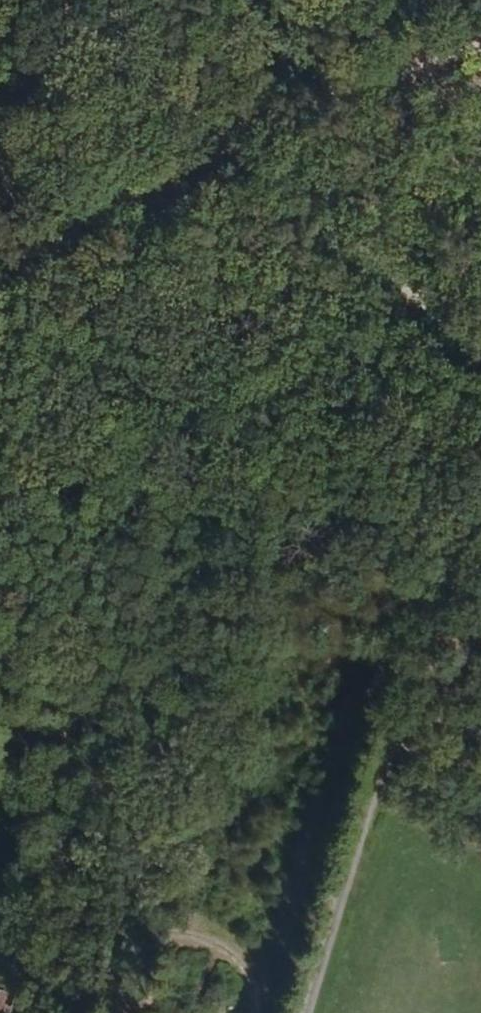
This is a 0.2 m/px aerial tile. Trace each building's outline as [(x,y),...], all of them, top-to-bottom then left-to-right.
[(15,1012),(20,992),(3,988),(5,976),(0,975),(0,1008),(15,1012)]
